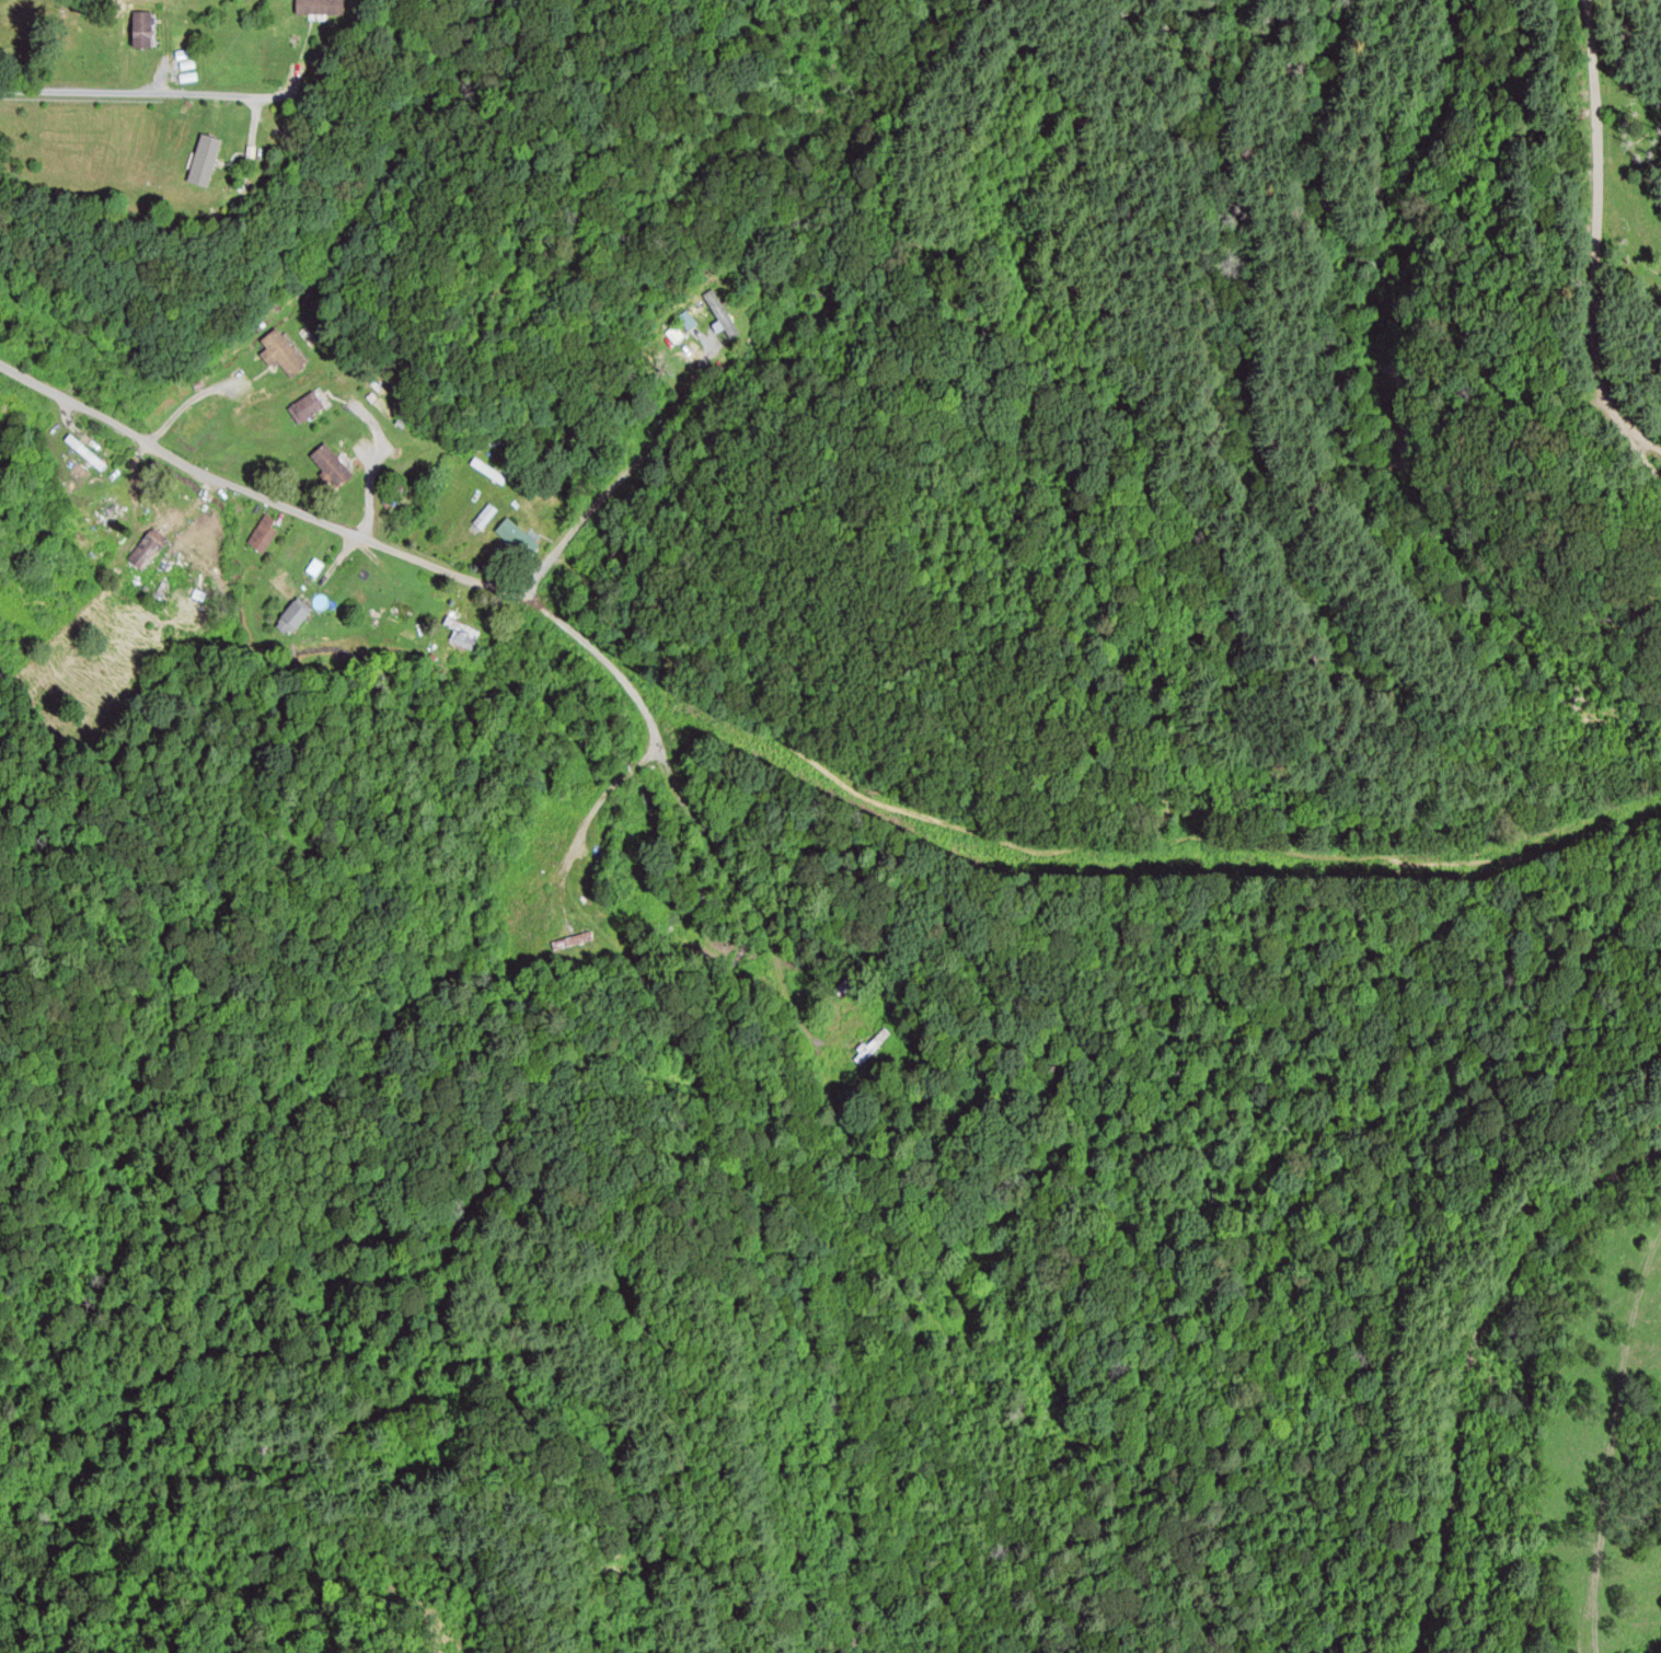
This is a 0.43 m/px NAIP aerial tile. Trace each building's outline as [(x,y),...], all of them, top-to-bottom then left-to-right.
[(297,15),(344,15),(344,0),(297,0),(297,15)] [(134,49),(154,49),(154,12),(134,12),(134,49)] [(678,319),(689,332),(697,325),(687,312),(678,319)] [(272,368),(278,364),(291,379),(307,365),(276,330),(261,343),(267,350),(261,355),(272,368)] [(325,405),(311,391),(289,413),(303,427),(325,405)] [(74,447),(98,469),(103,464),(79,442),(74,447)] [(308,461),(338,491),(355,474),(325,444),(308,461)] [(471,465),(502,486),(507,479),(475,458),(471,465)] [(93,516),(111,529),(128,506),(111,493),(93,516)] [(497,510),(488,504),(474,524),(483,530),(497,510)] [(262,553),(281,525),(266,514),(247,542),(262,553)] [(529,539),(510,518),(496,531),(515,552),(529,539)] [(169,542),(154,528),(124,558),(139,573),(169,542)] [(323,566),(315,560),(307,571),(315,577),(323,566)] [(274,628),(291,640),(311,612),(294,599),(274,628)] [(442,624),(453,633),(447,641),(466,656),(481,635),(466,623),(468,621),(454,609),(442,624)] [(840,998),(853,987),(846,979),(833,990),(840,998)] [(852,1058),(860,1066),(891,1035),(883,1027),(852,1058)]
